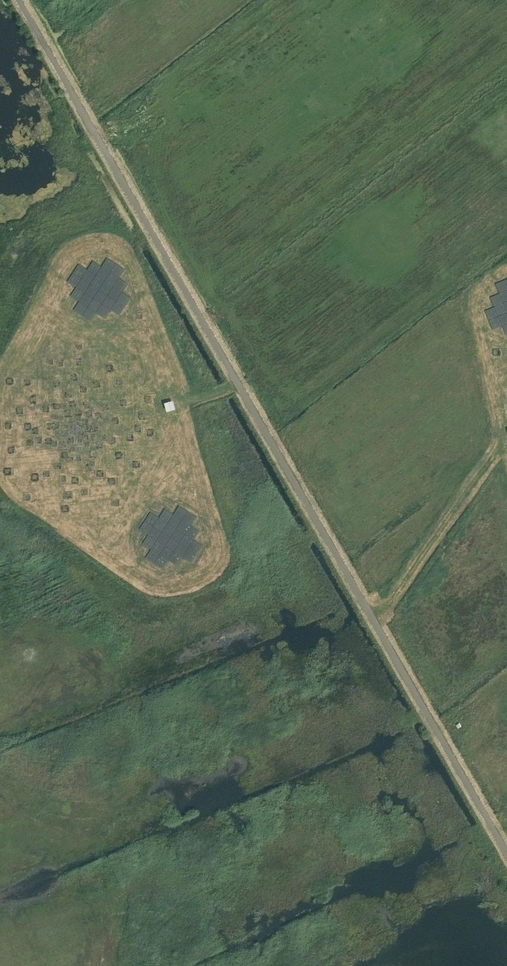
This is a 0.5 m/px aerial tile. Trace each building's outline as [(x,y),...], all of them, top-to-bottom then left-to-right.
[(73,310),(91,321),(96,312),(105,318),(110,309),(119,315),(130,297),(122,292),(127,283),(119,277),(124,269),(107,258),(101,266),(93,261),(87,269),(78,264),(67,281),(76,287),(70,295),(79,301),(73,310)] [(485,310),(493,329),(502,325),(506,335),(506,334),(506,278),(495,283),(499,293),(490,297),(494,306),(485,310)] [(174,399),(165,401),(167,409),(176,407),(174,399)] [(151,549),(145,557),(162,568),(168,560),(177,565),(182,557),(191,562),(202,545),(193,539),(199,531),(190,525),(196,517),(179,505),(173,514),(164,508),(159,517),(150,512),(139,529),(148,534),(142,543),(151,549)]
